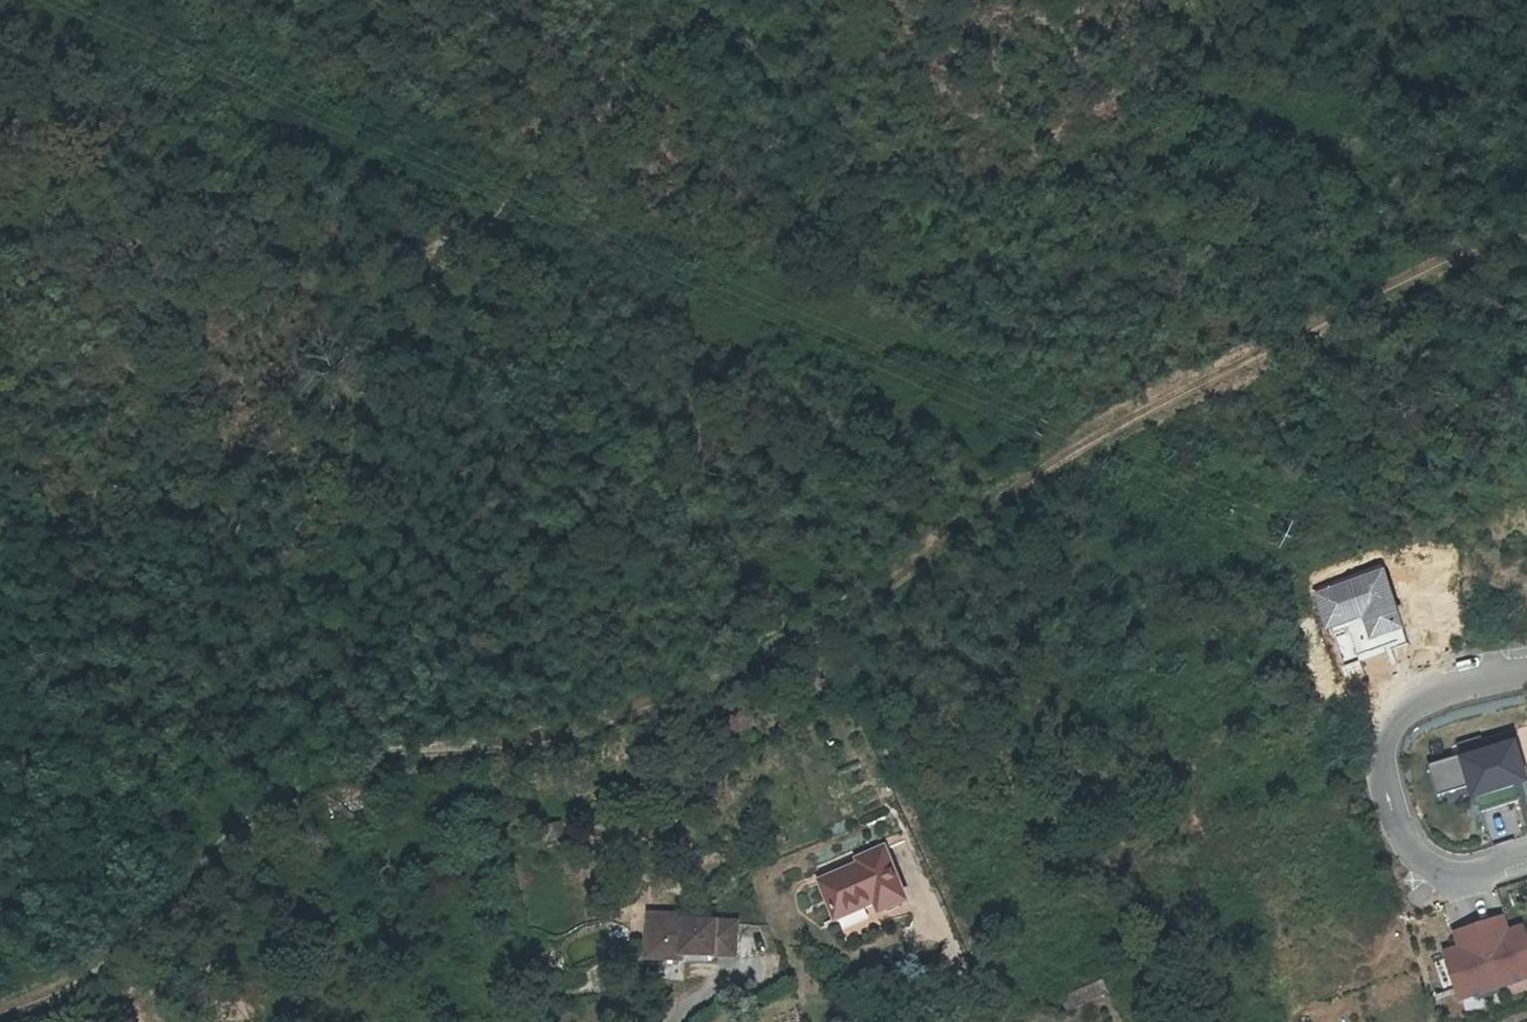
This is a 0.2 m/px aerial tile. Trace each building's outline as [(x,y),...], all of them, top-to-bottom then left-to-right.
[(1385,564),(1313,594),(1328,633),(1363,620),(1374,642),(1409,630),(1385,564)] [(732,742),(762,729),(753,708),(723,721),(732,742)] [(1462,760),(1475,803),(1526,788),(1526,767),(1520,743),(1462,760)] [(870,864),(829,881),(844,917),(887,897),(891,905),(912,895),(888,846),(867,856),(870,864)] [(676,951),(693,952),(693,947),(725,948),(726,943),(746,944),(747,915),(695,913),(695,907),(659,906),(657,940),(676,941),(676,951)] [(1503,994),(1526,986),(1526,930),(1526,926),(1511,931),(1506,917),(1481,925),(1503,994)] [(1503,994),(1481,925),(1456,934),(1460,946),(1444,951),(1463,1007),(1503,994)] [(676,941),(657,940),(656,950),(676,951),(676,941)]
